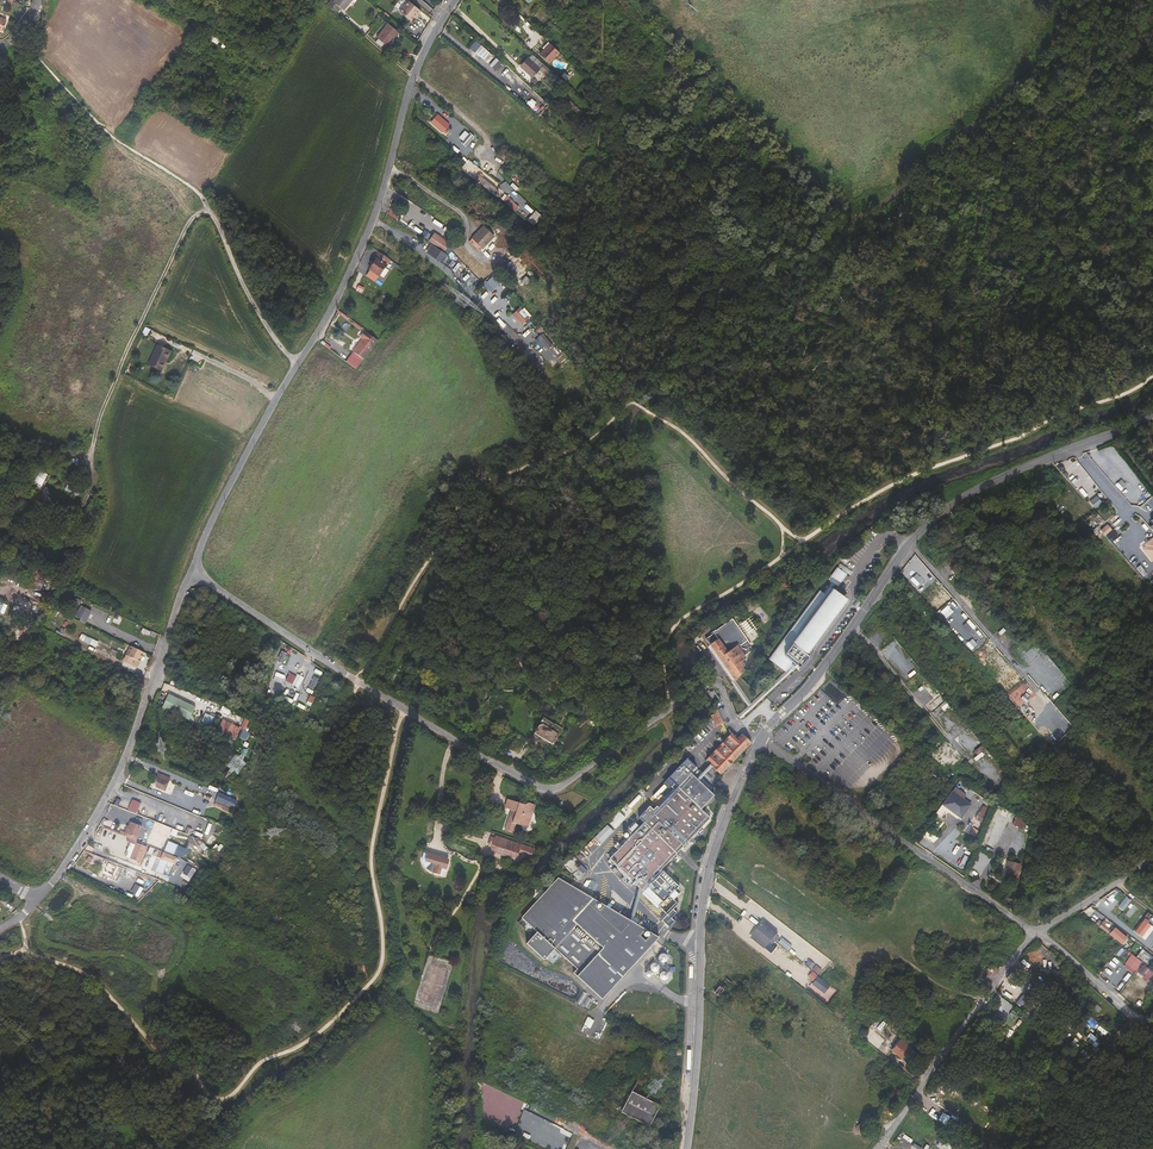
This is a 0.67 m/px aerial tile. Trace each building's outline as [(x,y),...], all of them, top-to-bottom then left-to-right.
[(341,8),(344,10),(352,0),(335,0),(333,2),(332,0),(328,5),(334,11),(338,6),(341,8)] [(409,1),(408,0),(404,0),(399,6),(402,9),(409,1)] [(421,11),(409,1),(402,9),(400,12),(412,21),(415,17),(415,18),(421,11)] [(212,17),(207,25),(211,28),(216,20),(212,17)] [(378,39),(384,44),(387,46),(399,32),(389,24),(377,38),(378,39)] [(226,48),(227,46),(221,42),(222,40),(213,35),(211,40),(225,49),(226,48)] [(549,63),(560,52),(549,42),(543,48),(544,49),(539,54),(549,63)] [(486,61),(493,54),(481,44),(475,51),(486,61)] [(541,68),(544,64),(532,54),(529,57),(541,68)] [(491,63),(497,70),(503,64),(497,57),(491,63)] [(546,75),(550,70),(544,64),(541,68),(529,57),(521,66),(533,76),(534,75),(540,69),(546,75)] [(541,81),(546,75),(540,69),(534,75),(541,81)] [(569,79),(568,78),(570,76),(564,72),(561,76),(566,80),(567,80),(568,81),(569,79)] [(434,117),(432,115),(426,123),(427,125),(434,117)] [(434,117),(427,125),(437,133),(438,131),(440,133),(446,127),(434,117)] [(458,137),(467,145),(474,136),(465,129),(458,137)] [(474,175),(478,169),(469,161),(464,168),(474,175)] [(488,193),(491,195),(495,190),(479,176),(475,181),(488,193)] [(505,204),(516,210),(519,205),(509,198),(505,204)] [(390,207),(388,214),(396,217),(398,210),(390,207)] [(535,226),(545,215),(539,210),(534,215),(537,217),(532,224),(535,226)] [(485,227),(468,240),(477,251),(494,239),(485,227)] [(434,233),(432,236),(440,241),(442,238),(434,233)] [(429,241),(445,251),(450,243),(442,238),(440,241),(432,236),(429,241)] [(390,258),(378,251),(374,257),(376,258),(370,268),(379,275),(390,258)] [(448,266),(452,268),(457,259),(453,257),(448,266)] [(410,273),(408,278),(420,285),(422,280),(410,273)] [(494,288),(501,281),(494,274),(487,280),(494,288)] [(347,299),(341,306),(350,313),(353,309),(354,310),(357,307),(347,299)] [(521,305),(512,313),(522,324),(531,316),(521,305)] [(543,332),(538,336),(548,348),(553,344),(543,332)] [(347,362),(353,367),(375,341),(366,333),(362,337),(363,339),(353,352),(357,355),(355,357),(352,355),(347,362)] [(515,350),(519,347),(512,339),(509,342),(515,350)] [(162,350),(154,369),(167,375),(169,368),(168,368),(174,356),(162,350)] [(1113,462),(1120,457),(1113,449),(1106,454),(1113,462)] [(45,489),(49,491),(52,483),(55,484),(58,478),(46,473),(43,480),(45,481),(42,486),(46,487),(45,489)] [(75,486),(72,492),(85,498),(87,491),(75,486)] [(1122,503),(1125,500),(1118,493),(1115,495),(1122,503)] [(1096,495),(1089,501),(1094,508),(1102,503),(1096,495)] [(56,497),(53,505),(58,507),(61,499),(56,497)] [(399,507),(390,524),(397,527),(405,511),(399,507)] [(1147,521),(1152,519),(1152,514),(1151,510),(1144,513),(1147,521)] [(1107,524),(1100,530),(1105,536),(1112,529),(1107,524)] [(1111,541),(1117,536),(1113,530),(1106,535),(1111,541)] [(387,539),(383,547),(388,549),(392,541),(387,539)] [(831,576),(836,580),(834,582),(839,586),(847,574),(837,567),(831,576)] [(782,579),(775,584),(779,590),(786,585),(782,579)] [(809,656),(849,599),(830,586),(798,632),(793,629),(772,660),(789,672),(796,662),(802,668),(811,657),(809,656)] [(944,588),(936,595),(944,605),(952,597),(944,588)] [(39,597),(37,605),(44,608),(47,600),(39,597)] [(85,623),(92,610),(81,605),(76,615),(81,618),(80,620),(85,623)] [(730,617),(727,619),(747,643),(748,643),(749,642),(730,617)] [(728,669),(733,675),(737,669),(742,663),(741,663),(743,661),(740,657),(744,655),(740,649),(743,646),(747,643),(727,619),(703,638),(713,649),(728,669)] [(83,632),(80,638),(97,646),(100,640),(83,632)] [(145,649),(133,643),(126,657),(138,663),(145,649)] [(112,649),(114,652),(121,655),(123,651),(114,647),(112,649)] [(725,672),(728,669),(713,649),(709,652),(725,672)] [(278,671),(274,678),(294,689),(298,682),(292,679),(296,673),(289,669),(286,675),(278,671)] [(314,689),(318,678),(314,676),(310,687),(314,689)] [(1006,694),(1011,699),(1020,691),(1015,686),(1006,694)] [(1050,694),(1054,699),(1063,691),(1059,686),(1050,694)] [(550,701),(563,705),(564,701),(551,697),(550,701)] [(1042,715),(1055,729),(1065,719),(1053,705),(1042,715)] [(723,723),(717,708),(712,711),(716,718),(713,719),(717,726),(723,723)] [(205,712),(200,723),(209,728),(215,717),(205,712)] [(245,718),(240,728),(245,730),(250,720),(245,718)] [(221,719),(216,733),(220,735),(226,721),(221,719)] [(1067,720),(1051,737),(1047,733),(1043,737),(1054,747),(1073,726),(1067,720)] [(226,721),(220,735),(231,739),(237,726),(226,721)] [(542,736),(537,746),(550,753),(557,738),(546,732),(543,736),(542,736)] [(751,742),(742,734),(737,739),(731,734),(720,745),(718,747),(707,759),(711,763),(713,764),(711,766),(712,767),(720,774),(733,760),(751,742)] [(513,745),(509,754),(516,758),(520,749),(513,745)] [(700,780),(712,767),(711,766),(713,764),(711,763),(697,778),(700,780)] [(166,791),(170,776),(155,773),(152,787),(166,791)] [(700,780),(697,778),(691,773),(676,791),(670,786),(660,797),(666,802),(651,818),(646,814),(640,820),(645,824),(612,861),(629,877),(624,881),(633,889),(638,885),(646,892),(648,894),(651,889),(667,904),(678,890),(682,886),(663,870),(705,824),(712,817),(703,809),(716,795),(700,780)] [(219,792),(215,801),(233,809),(237,799),(219,792)] [(954,796),(953,798),(971,809),(964,820),(946,809),(945,810),(965,823),(974,809),(954,796)] [(504,830),(514,833),(516,824),(529,827),(535,806),(507,798),(504,807),(510,809),(504,830)] [(971,809),(953,798),(946,809),(964,820),(971,809)] [(127,810),(136,813),(141,803),(132,799),(127,810)] [(995,812),(997,806),(991,804),(989,810),(995,812)] [(623,817),(627,820),(637,809),(633,806),(623,817)] [(140,808),(138,814),(149,817),(151,811),(140,808)] [(987,826),(992,816),(985,813),(983,817),(982,816),(979,822),(987,826)] [(1015,816),(1012,825),(1023,829),(1026,821),(1015,816)] [(633,833),(639,826),(635,822),(628,829),(633,833)] [(127,839),(128,839),(133,828),(121,823),(119,826),(120,827),(116,834),(127,839)] [(983,835),(977,831),(974,837),(981,840),(983,835)] [(123,848),(127,839),(116,834),(112,843),(123,848)] [(187,837),(186,847),(205,849),(206,839),(187,837)] [(491,848),(507,853),(508,849),(517,852),(534,857),(536,852),(510,844),(509,846),(493,841),(491,848)] [(1010,849),(1018,850),(1019,843),(1011,841),(1010,849)] [(182,857),(185,849),(166,842),(163,851),(182,857)] [(952,849),(947,854),(952,859),(957,853),(952,849)] [(979,851),(976,858),(988,863),(991,856),(979,851)] [(176,864),(178,856),(162,852),(160,860),(176,864)] [(964,855),(958,867),(962,869),(968,857),(964,855)] [(112,875),(117,866),(108,861),(103,870),(112,875)] [(427,868),(439,871),(441,864),(429,862),(427,868)] [(1004,879),(1016,882),(1017,872),(1005,870),(1004,879)] [(573,887),(558,878),(556,881),(568,892),(573,887)] [(568,892),(556,881),(522,919),(538,934),(527,945),(545,961),(556,949),(578,970),(575,974),(604,1000),(651,948),(656,942),(652,939),(647,944),(627,926),(621,932),(610,922),(605,927),(594,918),(599,912),(588,902),(592,898),(573,887),(568,892)] [(667,904),(651,889),(648,894),(663,908),(667,904)] [(592,898),(588,902),(599,912),(594,918),(605,927),(610,922),(621,932),(627,926),(647,944),(652,939),(656,942),(659,938),(592,898)] [(681,905),(679,903),(669,914),(671,916),(672,915),(672,916),(677,910),(681,905)] [(672,916),(672,915),(666,921),(673,928),(679,922),(676,919),(681,913),(677,910),(672,916)] [(776,937),(762,926),(758,930),(752,937),(767,949),(771,943),(776,937)] [(1133,935),(1138,939),(1144,930),(1140,927),(1133,935)] [(1106,938),(1118,947),(1121,943),(1119,942),(1122,938),(1114,932),(1111,936),(1108,934),(1106,938)] [(1137,955),(1148,963),(1152,957),(1152,956),(1142,948),(1137,955)] [(813,951),(807,959),(814,963),(819,956),(813,951)] [(664,963),(668,957),(663,953),(658,958),(664,963)] [(1123,967),(1134,974),(1141,960),(1130,954),(1123,967)] [(1038,968),(1041,963),(1037,959),(1033,964),(1038,968)] [(1152,974),(1152,972),(1144,964),(1137,971),(1147,981),(1152,974)] [(1114,974),(1121,978),(1126,971),(1119,966),(1114,974)] [(814,982),(812,984),(824,994),(830,985),(811,971),(807,977),(814,982)] [(737,988),(726,979),(715,992),(719,996),(723,991),(725,993),(727,991),(732,995),(737,988)] [(1101,1009),(1105,1005),(1095,995),(1091,999),(1101,1009)] [(768,1013),(747,996),(744,1000),(746,1002),(744,1005),(757,1015),(759,1013),(765,1017),(767,1014),(768,1013)] [(1034,1020),(1037,1015),(1029,1009),(1026,1014),(1034,1020)] [(1045,1029),(1055,1037),(1059,1033),(1048,1025),(1045,1029)] [(911,1048),(900,1040),(892,1050),(902,1058),(911,1048)] [(631,1091),(626,1101),(654,1115),(660,1105),(631,1091)] [(654,1115),(626,1101),(621,1112),(649,1126),(654,1115)]
